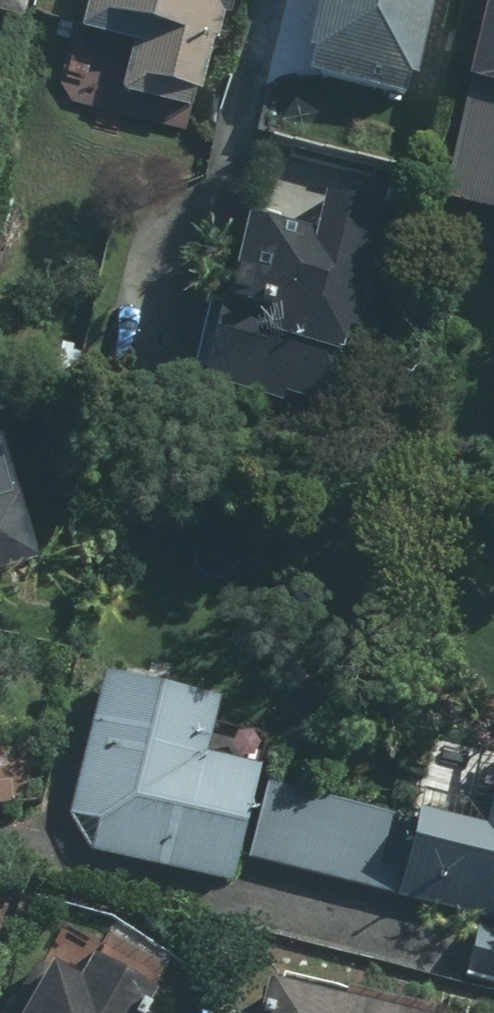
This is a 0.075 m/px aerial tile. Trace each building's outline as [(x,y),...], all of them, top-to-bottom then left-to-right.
[(79,29),(131,42),(118,95),(192,113),(220,0),(87,0),(79,29)] [(304,74),(408,96),(428,0),(319,0),(304,74)] [(470,87),(493,92),(493,0),(486,0),(470,87)] [(383,220),(317,206),(308,248),(238,233),(222,310),(213,308),(196,393),(273,409),(276,396),(353,412),(384,263),(375,261),(383,220)] [(34,562),(0,457),(0,573),(34,562)] [(225,890),(253,777),(199,764),(212,712),(102,685),(61,850),(225,890)] [(481,832),(276,781),(258,853),(493,912),(493,779),(481,832)] [(140,997),(83,965),(71,988),(41,971),(17,1012),(132,1012),(140,997)] [(258,987),(251,1012),(368,1012),(258,987)]
